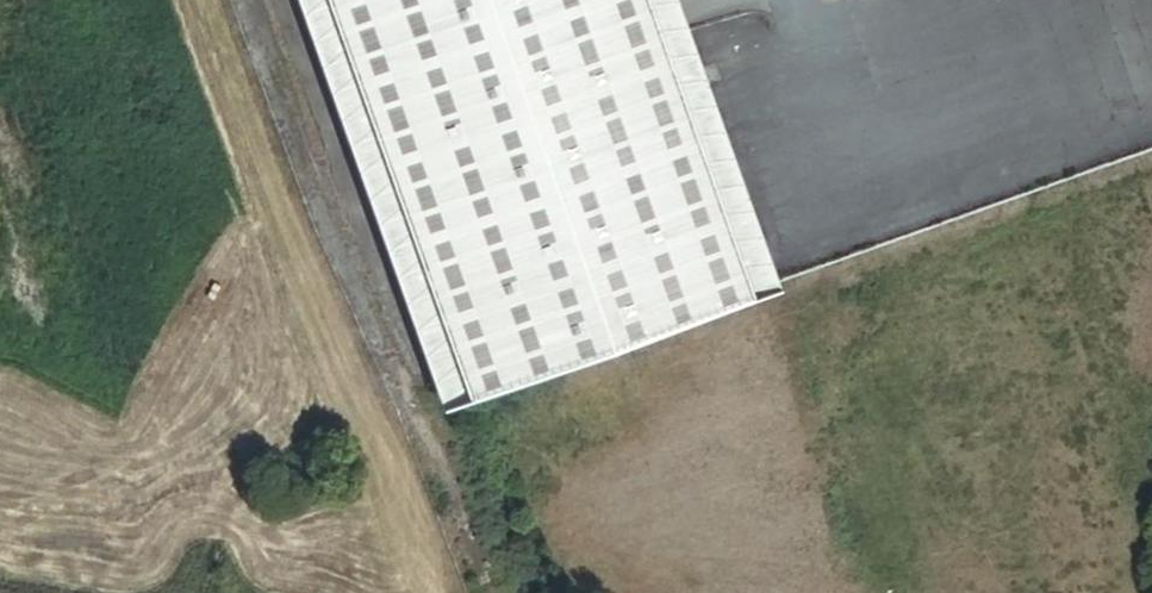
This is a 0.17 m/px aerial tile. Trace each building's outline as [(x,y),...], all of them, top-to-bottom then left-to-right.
[(650,0),(327,0),(470,399),(756,296),(650,0)]
